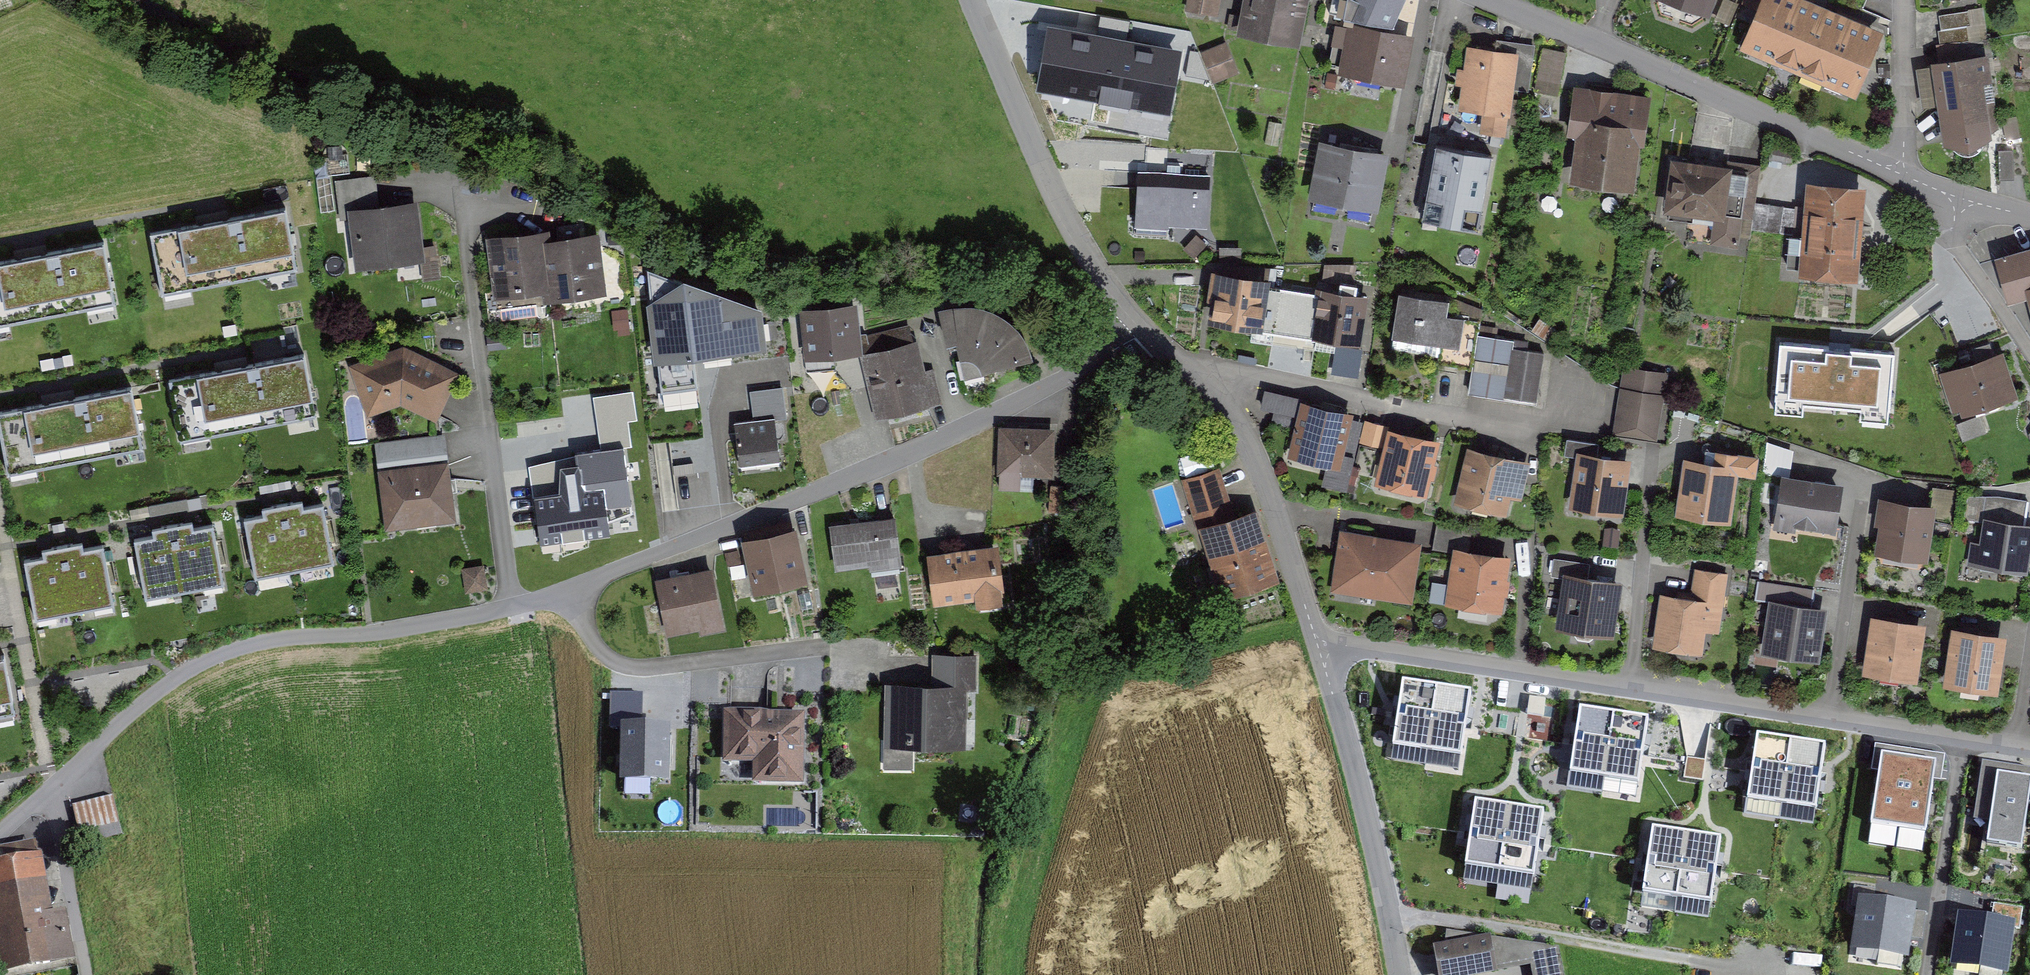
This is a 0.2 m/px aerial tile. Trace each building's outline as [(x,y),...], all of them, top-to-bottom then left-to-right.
[(1184,12),(1215,17),(1218,0),(1186,0),(1184,12)] [(1239,30),(1301,41),(1308,0),(1244,0),(1239,30)] [(1345,14),(1394,25),(1405,0),(1347,0),(1345,14)] [(1720,0),(1661,0),(1713,19),(1720,0)] [(1801,0),(1763,0),(1742,47),(1774,61),(1801,0)] [(1829,9),(1808,0),(1801,0),(1774,61),(1800,73),(1829,9)] [(1800,73),(1827,85),(1855,21),(1829,9),(1800,73)] [(1968,10),(1939,15),(1941,29),(1937,30),(1939,43),(1969,39),(1966,25),(1970,25),(1968,10)] [(1413,34),(1348,21),(1338,72),(1403,84),(1413,34)] [(1855,21),(1827,85),(1857,98),(1885,34),(1855,21)] [(1173,116),(1185,51),(1048,27),(1037,92),(1173,116)] [(1560,92),(1569,47),(1546,42),(1536,87),(1560,92)] [(1236,72),(1224,45),(1203,54),(1215,82),(1236,72)] [(1520,52),(1469,45),(1460,106),(1484,109),(1481,133),(1508,137),(1520,52)] [(1990,56),(1931,64),(1943,149),(1971,154),(2000,133),(1990,56)] [(1649,96),(1578,89),(1569,183),(1639,190),(1649,96)] [(1310,198),(1344,205),(1356,147),(1322,140),(1310,198)] [(1494,155),(1437,145),(1423,220),(1479,231),(1494,155)] [(1356,147),(1344,205),(1378,212),(1390,154),(1356,147)] [(1727,168),(1671,161),(1663,215),(1713,222),(1710,246),(1738,250),(1740,237),(1751,239),(1752,228),(1756,204),(1761,166),(1728,162),(1727,168)] [(377,170),(346,175),(349,198),(381,193),(377,170)] [(1209,177),(1139,173),(1136,223),(1206,227),(1209,177)] [(1855,279),(1863,185),(1809,181),(1801,275),(1855,279)] [(416,201),(348,209),(355,270),(424,261),(416,201)] [(1796,209),(1756,204),(1752,228),(1793,233),(1796,209)] [(149,232),(160,293),(297,268),(286,207),(149,232)] [(545,234),(489,241),(497,297),(552,290),(545,244),(545,234)] [(608,295),(600,236),(545,244),(552,290),(554,303),(608,295)] [(115,302),(104,241),(0,260),(0,323),(115,302)] [(2002,260),(2013,299),(2029,295),(2029,296),(2029,253),(2002,260)] [(1272,280),(1214,270),(1206,321),(1264,331),(1272,280)] [(684,276),(646,303),(659,392),(698,386),(693,355),(768,345),(762,306),(684,276)] [(1368,298),(1317,290),(1310,336),(1361,344),(1368,298)] [(1451,302),(1400,292),(1392,333),(1460,346),(1465,319),(1448,316),(1451,302)] [(858,303),(800,310),(805,359),(863,352),(858,303)] [(962,305),(940,310),(954,359),(971,354),(981,360),(986,370),(1030,358),(1020,331),(1006,318),(988,308),(962,305)] [(1478,336),(1471,393),(1533,401),(1539,354),(1512,351),(1513,341),(1478,336)] [(859,354),(875,420),(938,405),(922,339),(859,354)] [(1866,353),(1780,346),(1775,416),(1803,418),(1804,408),(1860,413),(1859,423),(1888,425),(1894,355),(1866,353)] [(406,348),(351,367),(367,417),(398,406),(435,422),(456,373),(406,348)] [(167,378),(178,439),(315,415),(304,354),(167,378)] [(2023,399),(2007,355),(1945,376),(1961,420),(2023,399)] [(1663,375),(1623,369),(1620,389),(1660,395),(1663,375)] [(1262,417),(1294,421),(1299,389),(1266,385),(1262,417)] [(7,474),(144,448),(132,386),(0,411),(0,437),(7,474)] [(1660,395),(1620,389),(1613,435),(1654,440),(1660,395)] [(1353,414),(1300,401),(1287,455),(1340,467),(1353,414)] [(776,421),(735,425),(739,466),(780,462),(776,421)] [(1383,427),(1365,423),(1360,443),(1378,447),(1383,427)] [(1053,430),(999,428),(997,476),(1052,478),(1053,430)] [(1441,443),(1387,430),(1372,487),(1427,500),(1441,443)] [(664,470),(675,470),(673,440),(658,441),(660,476),(664,476),(664,470)] [(633,502),(625,443),(571,450),(573,461),(560,463),(560,490),(532,494),(539,542),(612,533),(607,506),(633,502)] [(1532,462),(1470,448),(1458,502),(1519,516),(1532,462)] [(1631,457),(1577,449),(1569,502),(1622,510),(1631,457)] [(1215,465),(1213,450),(1183,454),(1185,469),(1215,465)] [(1742,466),(1686,457),(1677,512),(1733,521),(1742,466)] [(448,463),(377,472),(385,533),(456,524),(448,463)] [(1233,516),(1219,471),(1188,481),(1222,595),(1278,579),(1257,509),(1233,516)] [(1844,482),(1784,475),(1777,531),(1837,538),(1844,482)] [(334,559),(323,503),(304,507),(302,500),(282,504),(295,567),(334,559)] [(1936,507),(1883,501),(1876,555),(1929,562),(1936,507)] [(263,516),(244,520),(255,575),(295,567),(282,504),(261,508),(263,516)] [(894,517),(829,526),(834,565),(899,555),(894,517)] [(1982,518),(1975,570),(2027,577),(2029,558),(2029,524),(1982,518)] [(226,581),(214,524),(195,527),(193,520),(173,524),(186,589),(226,581)] [(154,536),(134,540),(146,597),(186,589),(173,524),(152,528),(154,536)] [(799,526),(741,539),(753,592),(811,580),(799,526)] [(1420,545),(1340,532),(1330,593),(1409,606),(1420,545)] [(116,602),(104,544),(85,547),(83,540),(62,544),(76,610),(116,602)] [(43,556),(23,560),(35,618),(76,610),(62,544),(41,548),(43,556)] [(1000,545),(927,556),(935,605),(1007,595),(1000,545)] [(1509,555),(1454,549),(1447,608),(1501,614),(1509,555)] [(488,562),(467,563),(468,587),(489,586),(488,562)] [(711,569),(657,580),(669,636),(723,624),(711,569)] [(1693,599),(1660,594),(1652,650),(1703,657),(1707,632),(1720,634),(1728,575),(1697,570),(1693,599)] [(1614,637),(1621,580),(1567,573),(1559,630),(1614,637)] [(1829,608),(1771,600),(1763,654),(1821,662),(1829,608)] [(1929,625),(1878,617),(1870,676),(1920,683),(1929,625)] [(2006,638),(1956,630),(1947,684),(1997,692),(2006,638)] [(932,684),(883,683),(881,772),(914,773),(915,749),(966,748),(967,691),(976,691),(976,654),(932,653),(932,684)] [(16,714),(5,654),(0,655),(0,717),(16,714)] [(1427,754),(1437,687),(1403,682),(1394,749),(1427,754)] [(1470,692),(1437,687),(1427,754),(1460,758),(1470,692)] [(609,728),(621,729),(621,724),(642,724),(643,694),(610,693),(609,728)] [(1604,779),(1614,714),(1580,709),(1570,773),(1604,779)] [(802,715),(722,714),(722,764),(752,764),(752,786),(801,786),(802,715)] [(1648,719),(1614,714),(1604,779),(1638,784),(1648,719)] [(642,724),(621,724),(621,729),(620,783),(670,783),(670,724),(642,724)] [(1780,805),(1790,741),(1757,736),(1747,799),(1780,805)] [(1790,741),(1780,805),(1815,810),(1824,746),(1790,741)] [(1898,829),(1911,750),(1874,744),(1870,771),(1878,772),(1870,825),(1898,829)] [(1945,755),(1911,750),(1898,829),(1925,833),(1933,781),(1941,782),(1945,755)] [(2020,849),(2029,792),(2029,771),(1984,762),(1973,818),(1991,821),(1987,843),(2020,849)] [(114,796),(72,806),(79,834),(121,824),(114,796)] [(1500,872),(1509,807),(1475,802),(1465,867),(1500,872)] [(1542,812),(1509,807),(1500,872),(1533,876),(1542,812)] [(1675,898),(1685,834),(1653,829),(1643,893),(1675,898)] [(1721,839),(1685,834),(1675,898),(1711,903),(1721,839)] [(39,859),(0,867),(0,953),(4,974),(10,974),(73,963),(63,914),(50,916),(39,859)] [(1850,952),(1909,960),(1916,906),(1858,898),(1850,952)] [(1994,905),(1992,919),(1958,915),(1950,969),(1997,974),(2009,974),(2016,929),(2020,929),(2023,909),(1994,905)] [(1434,950),(1439,974),(1497,974),(1490,940),(1434,950)]
